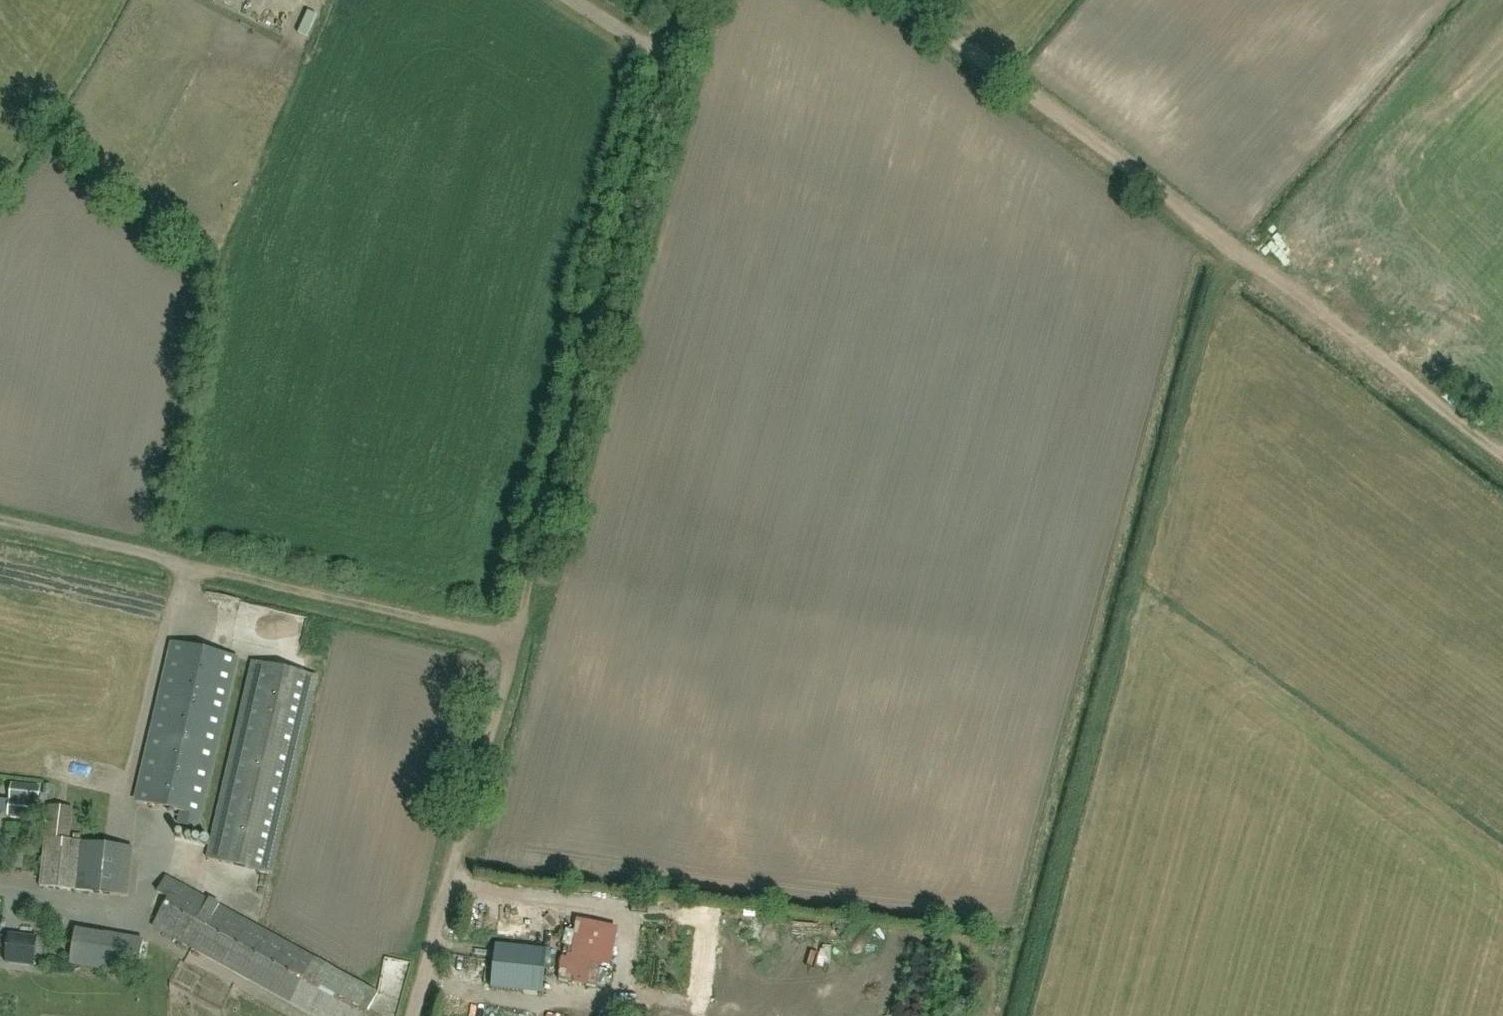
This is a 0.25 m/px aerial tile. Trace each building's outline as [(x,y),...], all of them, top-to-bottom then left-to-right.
[(197,828),(237,657),(172,642),(136,800),(181,810),(178,823),(197,828)] [(207,858),(272,873),(317,676),(253,661),(207,858)] [(39,787),(12,784),(8,815),(36,818),(39,787)] [(49,804),(45,837),(68,840),(72,807),(49,804)] [(133,847),(68,840),(45,837),(44,837),(39,886),(129,895),(133,847)] [(152,926),(317,1015),(365,1015),(378,993),(167,878),(158,893),(168,898),(152,926)] [(138,976),(144,941),(76,930),(70,964),(138,976)] [(6,951),(4,964),(33,967),(37,941),(0,936),(0,950),(6,951)] [(547,945),(494,940),(489,986),(542,992),(547,945)] [(175,987),(198,987),(199,968),(175,967),(175,987)]
